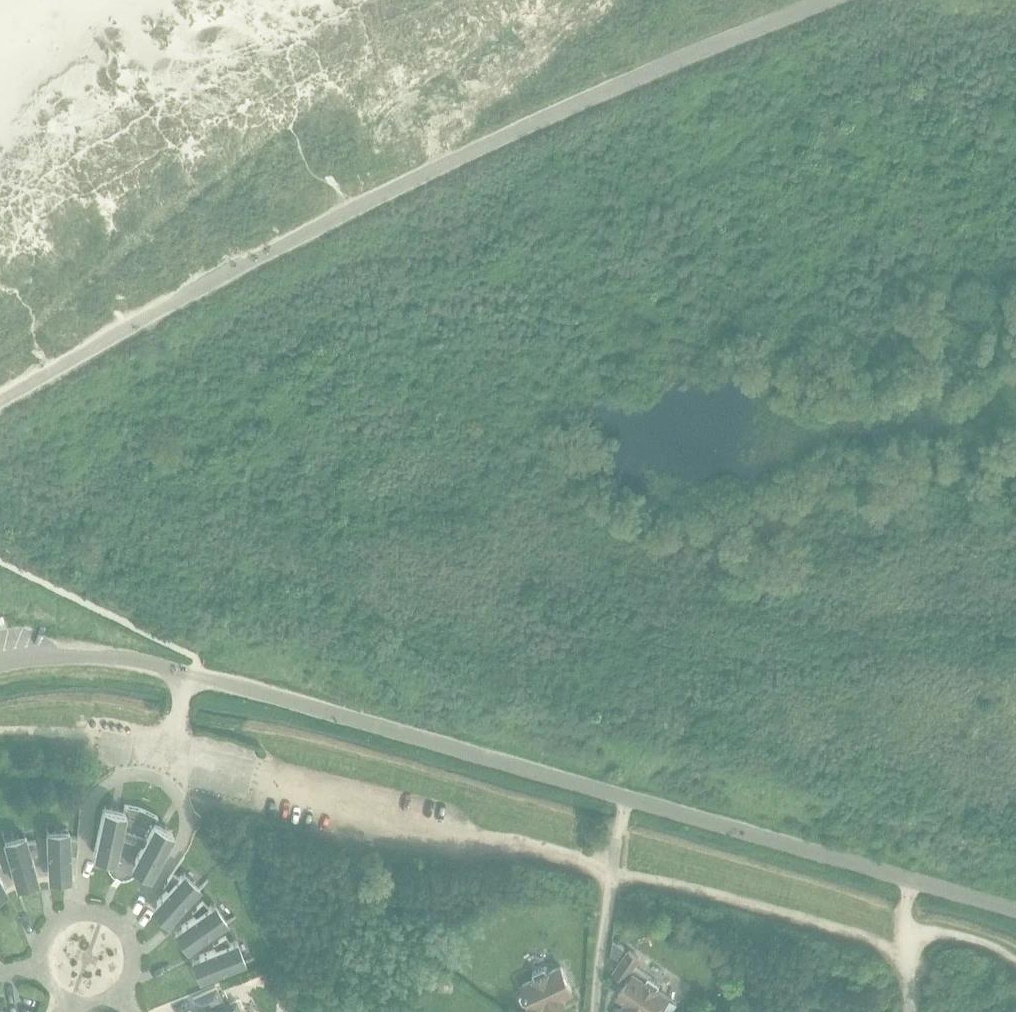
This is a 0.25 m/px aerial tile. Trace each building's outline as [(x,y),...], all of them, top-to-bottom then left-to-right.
[(108,861),(108,865),(109,868),(111,872),(114,874),(122,877),(126,877),(129,876),(133,874),(136,871),(137,867),(151,874),(171,835),(154,825),(158,817),(146,810),(139,808),(125,805),(123,814),(103,810),(94,854),(109,857),(108,861)] [(48,835),(49,872),(71,871),(70,846),(77,847),(78,839),(70,838),(70,834),(48,835)] [(6,844),(16,879),(37,873),(30,850),(37,849),(36,841),(28,842),(27,839),(6,844)] [(157,902),(174,917),(198,890),(182,875),(179,878),(173,873),(168,880),(174,884),(157,902)] [(182,926),(194,945),(224,924),(212,906),(209,908),(203,902),(197,907),(202,912),(182,926)] [(200,956),(208,976),(242,963),(233,942),(230,944),(226,936),(219,941),(222,947),(200,956)] [(611,953),(618,958),(625,948),(613,940),(611,953)] [(635,966),(641,958),(628,948),(612,971),(627,982),(618,995),(628,1001),(623,1009),(628,1011),(672,1011),(678,1004),(657,989),(657,988),(660,984),(635,966)] [(545,1003),(548,1011),(566,1003),(562,995),(573,990),(561,966),(548,972),(548,971),(548,972),(546,967),(533,973),(535,977),(535,978),(536,978),(523,984),(534,1009),(545,1003)] [(211,1006),(223,1000),(217,987),(193,998),(199,1011),(200,1011),(214,1011),(211,1006)]
